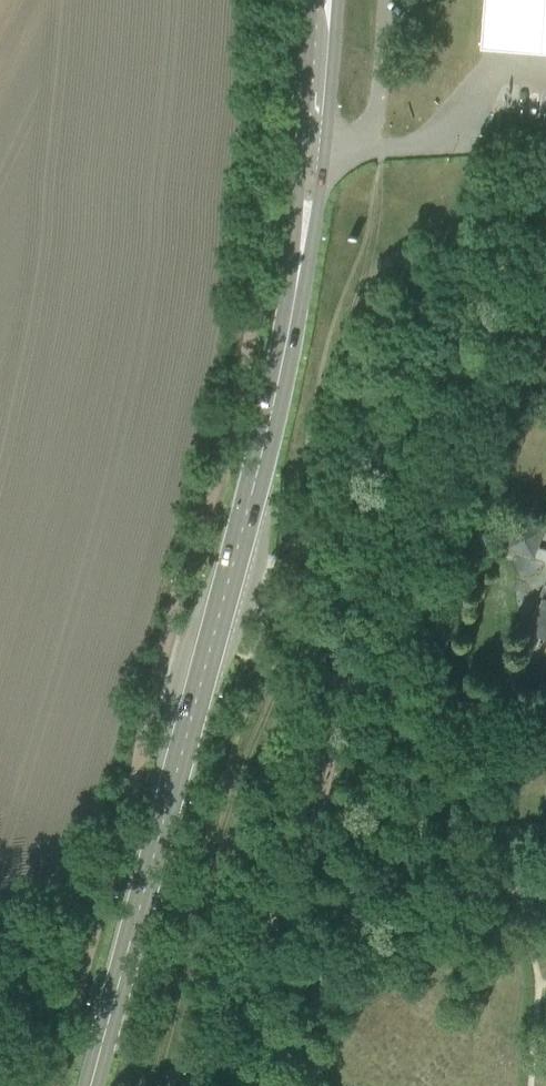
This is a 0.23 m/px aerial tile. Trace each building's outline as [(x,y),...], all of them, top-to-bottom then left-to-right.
[(481,48),(545,52),(545,0),(484,0),(481,48)] [(517,520),(509,545),(534,553),(542,529),(517,520)] [(531,630),(532,631),(535,624),(545,628),(545,585),(531,630)]
